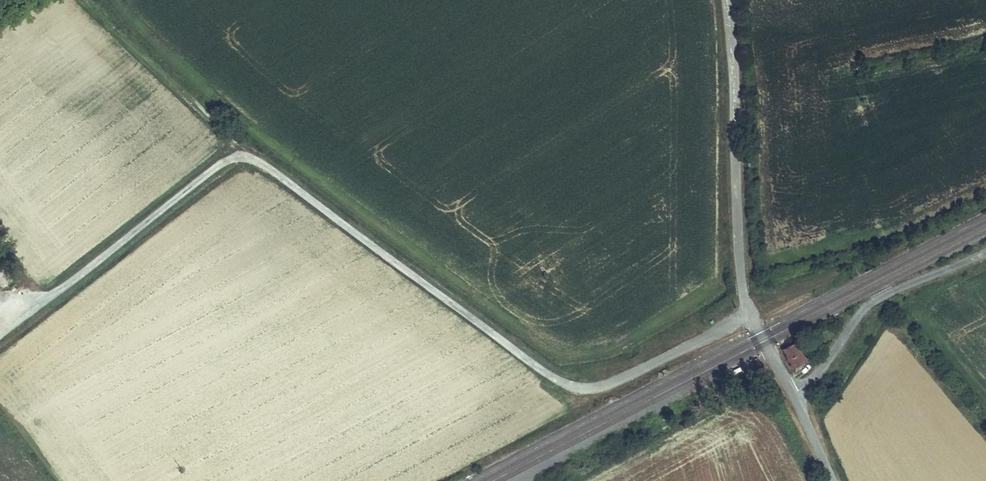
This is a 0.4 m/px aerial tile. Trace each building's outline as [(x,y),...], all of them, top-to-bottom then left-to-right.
[(795,367),(805,362),(797,346),(786,352),(795,367)]
